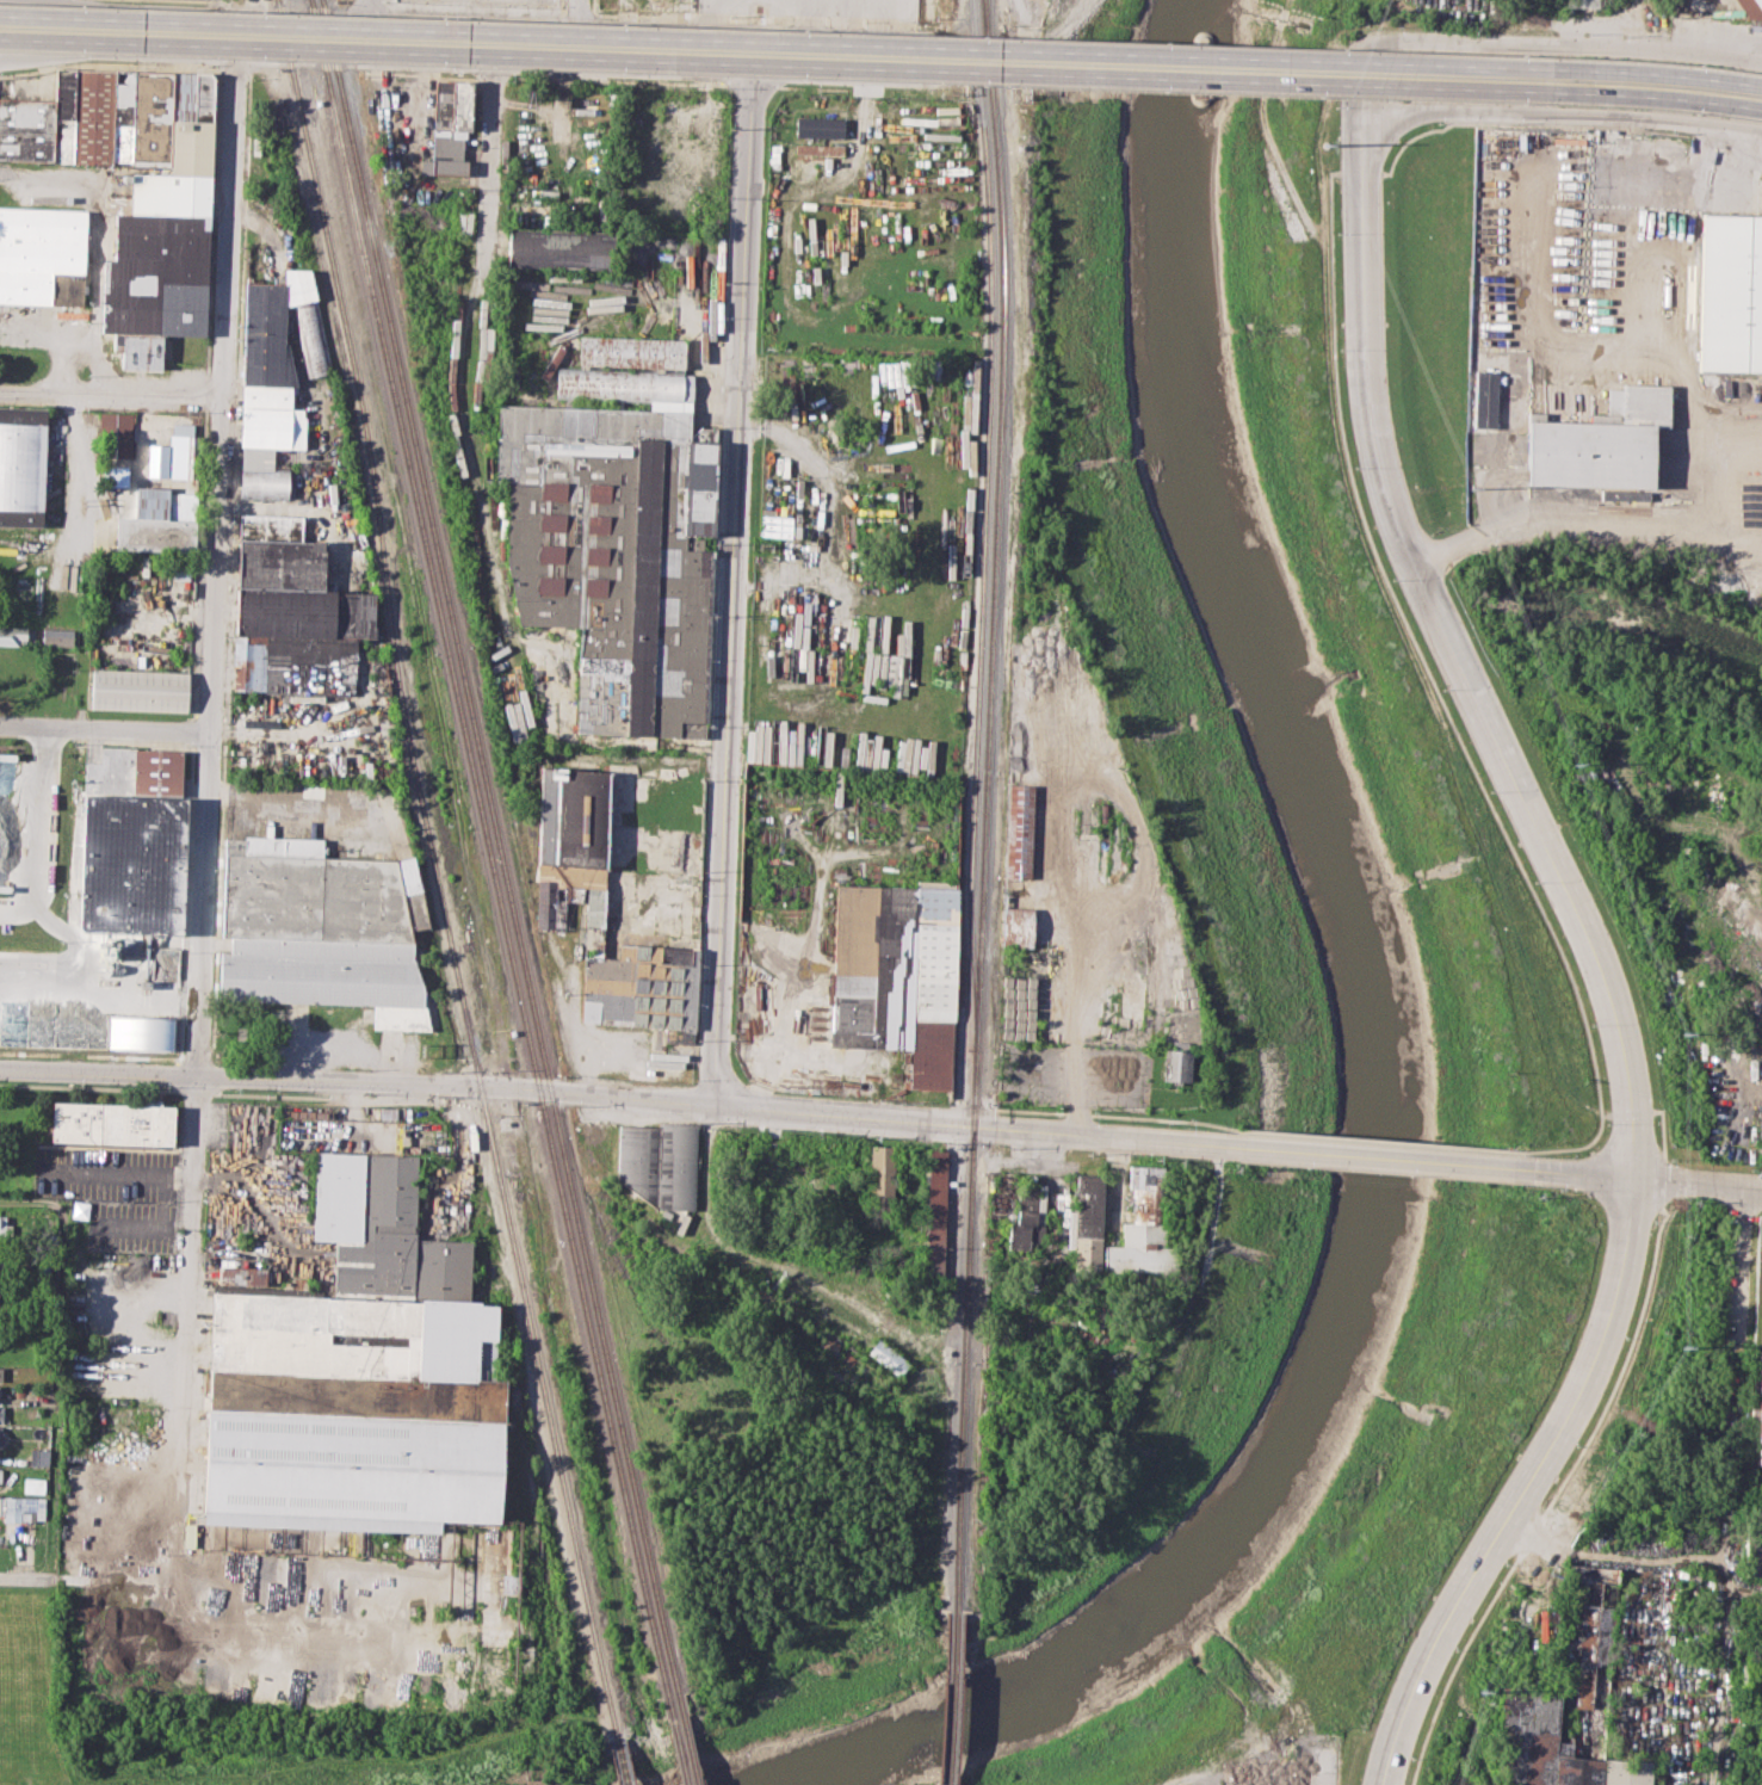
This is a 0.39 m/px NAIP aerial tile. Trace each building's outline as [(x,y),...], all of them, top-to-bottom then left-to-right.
[(1748,17),(1736,0),(1761,0),(1761,18),(1748,17)] [(110,163),(0,160),(0,96),(54,98),(55,68),(210,74),(216,80),(206,339),(165,336),(163,372),(119,371),(122,334),(99,333),(103,255),(115,255),(116,210),(131,210),(132,173),(172,174),(172,159),(110,158),(110,163)] [(432,81),(469,82),(468,177),(420,177),(420,159),(431,159),(432,81)] [(796,116),(848,117),(847,137),(796,135),(796,116)] [(1554,302),(1559,131),(1585,132),(1585,128),(1618,129),(1618,135),(1656,136),(1655,173),(1664,173),(1661,277),(1614,274),(1614,290),(1583,289),(1583,303),(1554,302)] [(796,143),(846,146),(845,166),(796,165),(796,143)] [(84,304),(0,301),(0,205),(86,208),(84,304)] [(1702,211),(1761,213),(1761,371),(1698,369),(1702,211)] [(509,228),(614,233),(613,271),(508,266),(509,228)] [(247,284),(286,285),(288,268),(310,270),(329,372),(309,376),(296,304),(286,305),(284,338),(299,394),(292,394),(292,407),(302,407),(305,421),(305,445),(273,444),(272,471),(289,471),(288,499),(241,498),(247,284)] [(581,335),(692,339),(691,369),(580,365),(581,335)] [(559,369),(695,373),(694,408),(692,412),(649,409),(650,400),(558,396),(559,369)] [(1525,486),(1526,433),(1473,432),(1474,379),(1515,379),(1514,395),(1529,395),(1529,412),(1606,414),(1607,383),(1669,384),(1668,426),(1652,426),(1651,488),(1525,486)] [(576,733),(705,739),(713,550),(704,550),(705,535),(715,535),(718,441),(691,440),(692,412),(649,409),(499,403),(495,482),(509,482),(507,557),(521,624),(581,626),(576,733)] [(43,526),(0,525),(0,406),(48,407),(43,526)] [(100,409),(132,409),(131,457),(99,457),(100,409)] [(172,421),(197,422),(194,478),(169,477),(172,421)] [(136,486),(171,487),(171,495),(196,496),(193,554),(117,550),(118,517),(135,517),(136,486)] [(241,513),(303,514),(302,541),(327,542),(326,589),(376,591),(375,637),(357,636),(354,692),(236,688),(241,513)] [(188,579),(188,561),(173,561),(173,579),(188,579)] [(32,644),(0,643),(0,625),(33,626),(32,644)] [(43,626),(75,628),(74,646),(42,643),(43,626)] [(31,667),(0,666),(0,647),(32,649),(31,667)] [(93,668),(188,672),(187,712),(92,709),(93,668)] [(79,928),(85,759),(101,760),(103,746),(183,748),(181,797),(187,797),(183,932),(79,928)] [(540,766),(611,768),(604,956),(585,956),(588,887),(567,885),(564,931),(555,931),(555,926),(537,925),(539,881),(536,881),(540,766)] [(1004,877),(1009,784),(1033,785),(1030,877),(1004,877)] [(20,830),(0,829),(0,809),(21,810),(20,830)] [(228,834),(324,838),(323,859),(396,861),(413,858),(427,927),(410,931),(431,1031),(373,1029),(375,1003),(222,999),(223,952),(235,953),(236,934),(224,934),(228,834)] [(16,864),(0,863),(0,847),(17,848),(16,864)] [(14,887),(0,886),(0,870),(14,871),(14,887)] [(829,1045),(835,884),(915,887),(915,881),(953,882),(952,889),(959,889),(952,1089),(907,1088),(908,1049),(829,1045)] [(13,908),(0,907),(0,892),(14,892),(13,908)] [(1004,906),(1033,907),(1032,947),(1003,946),(1004,906)] [(585,956),(604,956),(619,957),(619,944),(699,947),(694,1030),(581,1024),(585,956)] [(109,1014),(178,1018),(177,1052),(106,1049),(109,1014)] [(1163,1080),(1166,1049),(1173,1049),(1173,1040),(1187,1040),(1187,1050),(1193,1050),(1192,1081),(1163,1080)] [(50,1101),(175,1106),(173,1147),(49,1142),(50,1101)] [(617,1178),(618,1125),(659,1126),(659,1120),(699,1122),(697,1211),(656,1210),(617,1178)] [(871,1145),(896,1147),(894,1212),(868,1212),(871,1145)] [(202,1524),(441,1533),(441,1520),(500,1522),(507,1379),(476,1378),(478,1336),(495,1336),(497,1302),(469,1301),(471,1240),(414,1236),(418,1155),(315,1150),(311,1240),(335,1241),(333,1298),(211,1293),(202,1524)] [(929,1153),(947,1153),(945,1278),(926,1278),(929,1153)] [(1106,1246),(1123,1246),(1123,1222),(1135,1222),(1136,1188),(1129,1188),(1129,1165),(1167,1165),(1167,1246),(1175,1246),(1175,1272),(1105,1271),(1106,1246)] [(1069,1234),(1069,1196),(1077,1196),(1077,1174),(1103,1174),(1101,1262),(1075,1262),(1076,1234),(1069,1234)] [(1008,1247),(1010,1222),(1016,1223),(1020,1184),(1038,1185),(1039,1181),(1046,1182),(1041,1240),(1037,1240),(1035,1249),(1008,1247)] [(13,1236),(0,1236),(0,1215),(6,1215),(6,1223),(13,1223),(13,1236)] [(7,1267),(0,1267),(0,1247),(8,1247),(7,1267)] [(220,1265),(265,1266),(264,1285),(218,1283),(220,1265)] [(42,1279),(55,1279),(54,1291),(42,1291),(42,1279)] [(12,1305),(0,1305),(0,1286),(12,1286),(12,1305)] [(823,1338),(829,1330),(846,1345),(840,1352),(823,1338)] [(867,1352),(878,1338),(910,1363),(899,1377),(867,1352)] [(842,1357),(847,1351),(858,1359),(854,1365),(842,1357)] [(32,1447),(49,1447),(49,1463),(31,1463),(32,1447)] [(24,1477),(45,1477),(44,1493),(24,1491),(24,1477)] [(6,1496),(36,1497),(36,1511),(45,1512),(44,1521),(5,1520),(6,1496)] [(1569,1563),(1566,1604),(1578,1604),(1569,1755),(1601,1758),(1618,1567),(1569,1563)] [(1652,1761),(1650,1784),(1505,1784),(1496,1772),(1502,1690),(1559,1693),(1557,1755),(1569,1755),(1601,1758),(1652,1761)]
